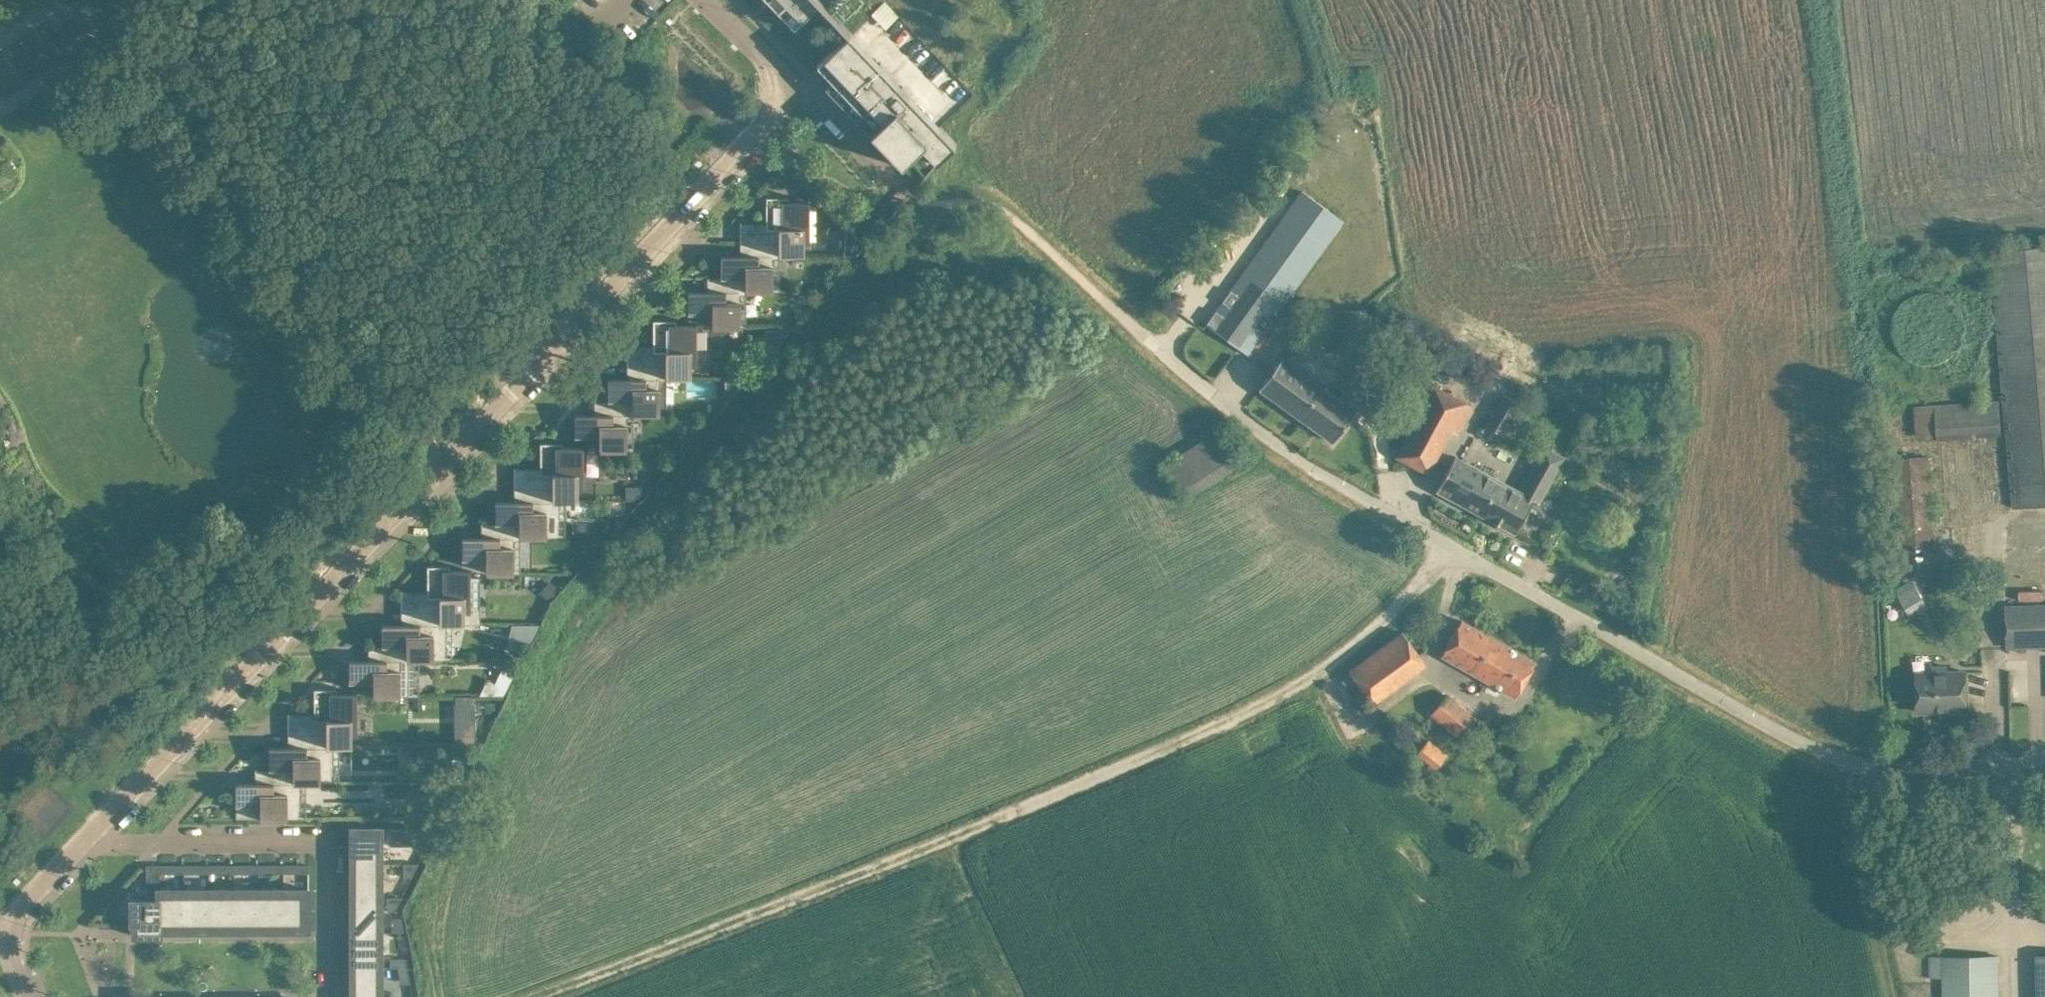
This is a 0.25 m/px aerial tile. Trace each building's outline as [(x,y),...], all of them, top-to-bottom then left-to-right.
[(821,0),(788,0),(784,4),(777,11),(783,16),(790,10),(800,20),(800,21),(801,22),(822,2),(822,1),(821,0)] [(940,125),(912,95),(880,62),(857,37),(852,32),(851,31),(850,31),(816,64),(822,71),(831,79),(824,86),(900,166),(920,147),(935,163),(956,142),(940,125)] [(1344,220),(1302,190),(1217,307),(1209,318),(1205,324),(1247,354),(1276,314),(1344,220)] [(766,227),(755,227),(755,242),(778,242),(778,254),(779,254),(803,254),(803,242),(809,242),(809,201),(789,201),(789,197),(766,197),(766,223),(766,227)] [(740,255),(721,255),(721,277),(745,277),(745,290),(746,290),(779,290),(779,289),(772,289),(772,257),(779,257),(779,255),(779,254),(778,254),(778,242),(755,242),(755,255),(740,255)] [(2001,247),(2003,272),(1995,273),(2003,398),(1917,404),(1919,438),(2009,432),(2014,504),(2044,502),(2044,244),(2001,247)] [(707,291),(688,291),(688,313),(712,313),(712,326),(746,326),(746,325),(739,325),(739,293),(746,293),(746,291),(746,290),(745,290),(745,277),(721,277),(721,278),(721,291),(707,291)] [(653,350),(642,350),(642,365),(665,365),(665,377),(666,377),(690,377),(690,364),(696,364),(696,324),(676,324),(676,320),(653,320),(653,345),(653,350)] [(1330,335),(1323,347),(1343,359),(1350,346),(1330,335)] [(1338,397),(1282,356),(1272,370),(1259,388),(1333,441),(1370,390),(1352,377),(1338,397)] [(627,378),(608,378),(608,400),(632,400),(632,413),(633,413),(666,413),(666,412),(659,412),(659,379),(666,379),(666,378),(666,377),(665,377),(665,365),(642,365),(642,378),(627,378)] [(1433,384),(1395,455),(1416,466),(1428,473),(1451,430),(1457,433),(1472,404),(1433,384)] [(1494,409),(1514,420),(1523,405),(1502,394),(1494,409)] [(593,414),(575,414),(575,436),(599,436),(599,449),(633,449),(633,448),(626,448),(626,415),(633,415),(633,414),(633,413),(632,413),(632,400),(608,400),(608,401),(608,414),(593,414)] [(1223,431),(1170,456),(1187,493),(1240,469),(1223,431)] [(540,473),(529,473),(529,488),(552,488),(552,499),(558,499),(558,500),(565,500),(577,500),(577,488),(583,488),(583,447),(563,447),(563,443),(540,443),(540,468),(540,473)] [(1441,480),(1436,489),(1468,507),(1515,532),(1533,499),(1538,502),(1563,456),(1544,446),(1520,490),(1487,473),(1454,455),(1441,480)] [(642,498),(642,486),(626,486),(626,498),(642,498)] [(514,501),(495,501),(495,523),(496,523),(519,523),(519,536),(520,536),(565,536),(565,535),(558,535),(558,501),(558,500),(558,499),(552,499),(552,488),(529,488),(529,501),(514,501)] [(481,537),(462,537),(462,558),(486,559),(486,572),(520,572),(520,571),(513,571),(513,538),(520,538),(520,537),(520,536),(519,536),(519,523),(496,523),(496,524),(496,537),(481,537)] [(427,596),(416,596),(416,610),(439,610),(439,622),(444,622),(444,623),(445,622),(452,622),(479,622),(479,608),(470,608),(470,575),(470,570),(450,570),(450,565),(427,565),(427,590),(427,596)] [(1916,588),(1899,598),(1907,612),(1924,601),(1916,588)] [(2022,589),(2023,600),(2044,600),(2044,588),(2022,589)] [(2006,606),(2007,646),(2044,645),(2044,605),(2006,606)] [(401,624),(382,624),(382,645),(383,645),(406,645),(406,658),(411,658),(411,659),(412,659),(419,659),(452,658),(452,657),(445,657),(445,624),(445,622),(444,623),(444,622),(439,622),(439,610),(416,610),(416,624),(401,624)] [(1441,654),(1486,680),(1506,645),(1461,619),(1441,654)] [(511,622),(512,637),(540,636),(540,621),(511,622)] [(1402,631),(1348,670),(1365,693),(1419,654),(1402,631)] [(368,660),(349,660),(349,681),(373,681),(373,695),(419,694),(419,693),(412,693),(412,660),(412,659),(411,659),(411,658),(406,658),(406,645),(383,645),(382,646),(382,660),(368,660)] [(1506,645),(1486,680),(1515,696),(1535,661),(1506,645)] [(503,668),(499,689),(512,692),(516,671),(503,668)] [(1917,711),(1967,709),(1966,671),(1916,672),(1917,711)] [(1341,680),(1348,688),(1356,682),(1350,674),(1341,680)] [(314,719),(302,719),(302,733),(326,733),(326,746),(330,746),(339,746),(351,746),(351,733),(357,733),(357,693),(337,693),(337,688),(314,688),(314,713),(314,719)] [(454,705),(456,705),(465,705),(474,705),(474,694),(454,694),(454,705)] [(1474,717),(1446,694),(1434,709),(1431,712),(1459,736),(1474,717)] [(454,745),(475,745),(475,722),(454,722),(454,745)] [(287,746),(269,747),(269,768),(293,768),(293,782),(299,782),(305,782),(336,782),(336,780),(330,780),(330,746),(326,746),(326,733),(302,733),(302,746),(287,746)] [(1427,738),(1414,754),(1433,770),(1446,754),(1427,738)] [(255,783),(236,783),(236,804),(242,804),(242,818),(306,817),(306,816),(299,816),(299,783),(299,782),(293,782),(293,768),(269,768),(269,769),(270,783),(255,783)] [(354,845),(351,845),(351,863),(380,863),(380,828),(354,828),(354,845)] [(417,828),(388,828),(388,844),(417,844),(417,841),(428,841),(433,832),(430,828),(417,828)] [(380,897),(380,863),(351,863),(351,881),(354,881),(354,897),(380,897)] [(404,863),(404,876),(411,876),(417,863),(404,863)] [(159,934),(159,927),(159,891),(159,889),(146,889),(146,898),(130,898),(130,922),(133,922),(133,934),(159,934)] [(184,927),(184,891),(184,889),(182,889),(182,891),(159,891),(159,927),(183,927),(183,929),(184,929),(184,927)] [(209,927),(209,891),(209,889),(207,889),(207,891),(184,891),(184,927),(207,927),(207,929),(209,929),(209,927)] [(232,891),(209,891),(209,927),(232,927),(232,929),(234,929),(234,927),(234,891),(234,889),(232,889),(232,891)] [(257,891),(234,891),(234,927),(257,927),(257,929),(259,929),(259,927),(259,891),(259,889),(257,889),(257,891)] [(282,889),(282,891),(259,891),(259,927),(282,927),(282,929),(283,929),(283,927),(283,891),(283,889),(282,889)] [(306,891),(283,891),(283,927),(307,927),(307,929),(308,929),(308,889),(306,889),(306,891)] [(387,896),(387,910),(395,910),(401,896),(387,896)] [(354,914),(351,914),(351,932),(380,932),(380,897),(354,897),(354,914)] [(392,917),(392,932),(404,932),(404,917),(392,917)] [(354,949),(354,966),(381,966),(380,932),(351,932),(351,949),(354,949)] [(1930,956),(1930,977),(1943,976),(1943,996),(1999,996),(1999,955),(1942,956),(1930,956)] [(390,967),(398,966),(407,966),(405,957),(390,957),(390,967)] [(351,996),(381,996),(381,966),(354,966),(354,983),(351,983),(351,996)] [(398,966),(401,982),(410,982),(407,966),(398,966)]
